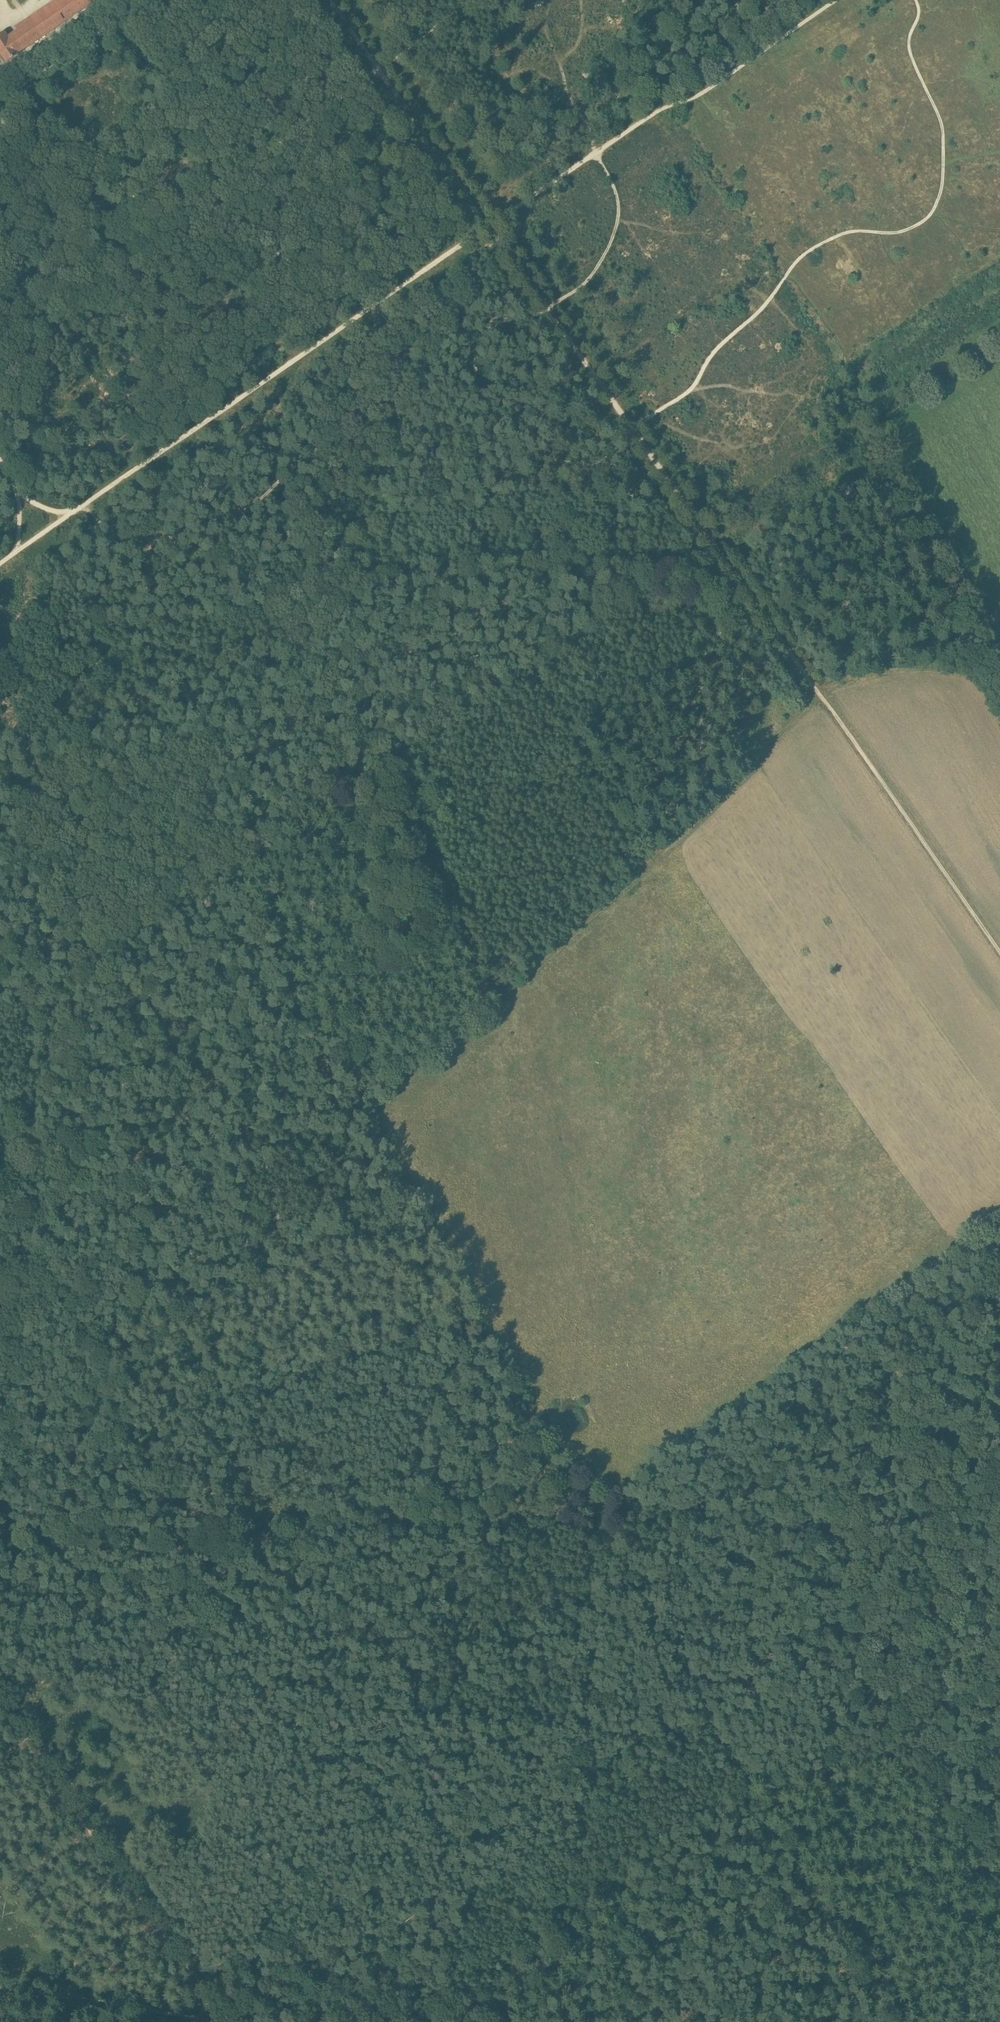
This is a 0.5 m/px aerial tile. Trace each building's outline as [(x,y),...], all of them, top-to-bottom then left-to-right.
[(94,3),(99,0),(62,0),(57,3),(55,0),(45,6),(46,8),(41,12),(39,10),(15,27),(17,31),(14,32),(10,26),(0,32),(0,53),(7,63),(18,55),(18,54),(94,2),(94,3)]
